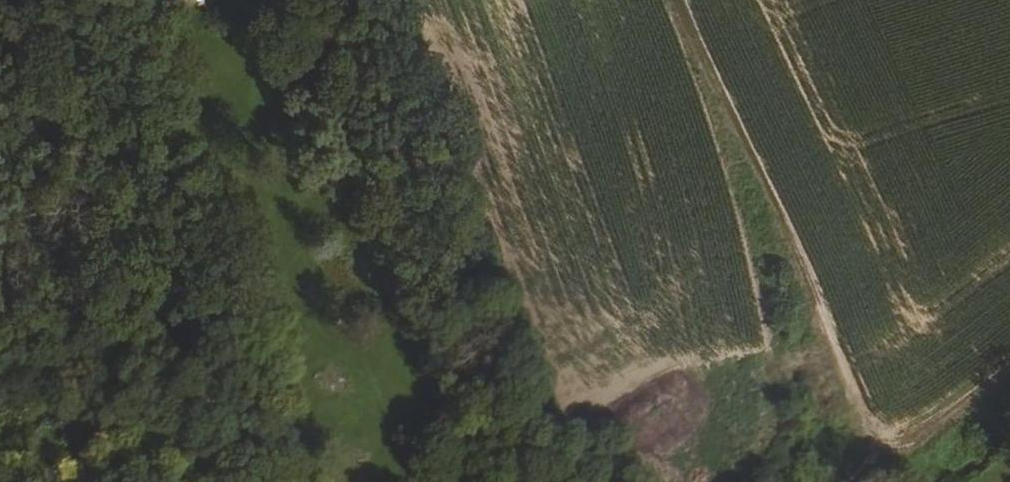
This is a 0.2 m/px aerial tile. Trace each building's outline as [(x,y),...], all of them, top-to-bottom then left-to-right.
[(165,23),(226,6),(224,0),(159,0),(165,23)]
